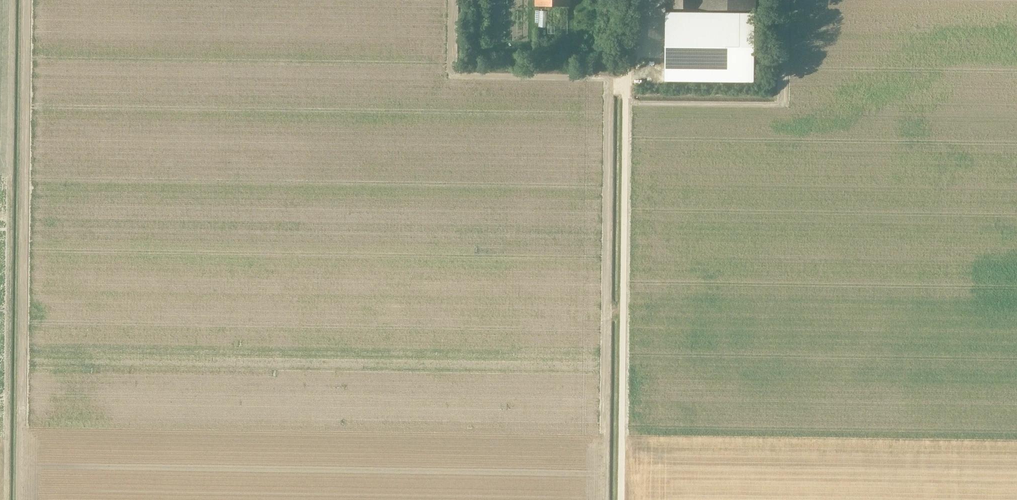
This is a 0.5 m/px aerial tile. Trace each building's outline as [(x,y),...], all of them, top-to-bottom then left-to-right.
[(666,8),(711,9),(754,9),(754,0),(666,0),(666,8)] [(754,82),(755,14),(710,13),(711,9),(666,8),(665,81),(754,82)]
